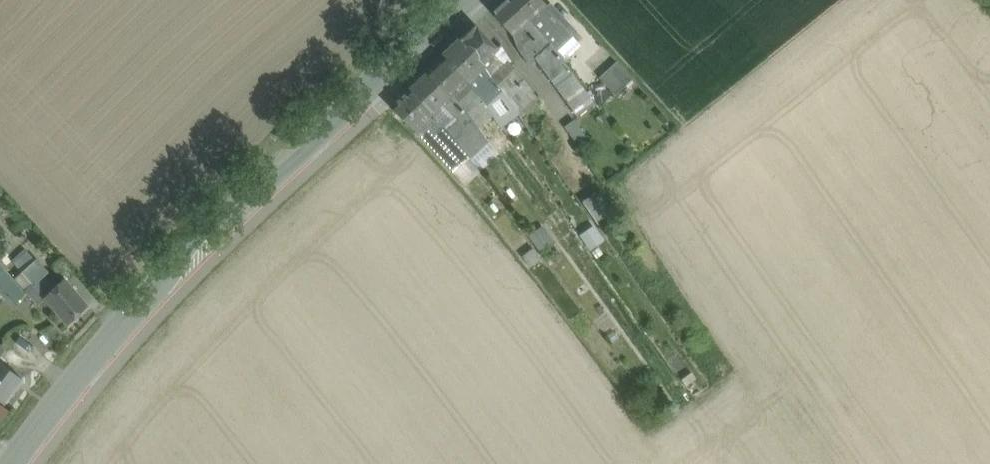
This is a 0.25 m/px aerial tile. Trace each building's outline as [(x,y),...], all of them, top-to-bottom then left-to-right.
[(511,0),(502,0),(490,11),(512,35),(529,20),(511,0)] [(529,20),(546,4),(542,0),(511,0),(529,20)] [(549,2),(546,4),(564,24),(562,25),(566,29),(551,44),(557,50),(577,32),(549,2)] [(564,24),(546,4),(529,20),(551,44),(566,29),(562,25),(564,24)] [(551,44),(529,20),(512,35),(517,48),(527,63),(535,58),(577,117),(594,103),(557,50),(551,44)] [(476,25),(460,39),(483,64),(498,49),(476,25)] [(483,64),(460,39),(442,56),(465,80),(483,64)] [(501,47),(498,49),(483,64),(492,78),(508,63),(510,61),(501,47)] [(465,80),(442,56),(425,73),(448,97),(465,80)] [(616,62),(599,77),(615,96),(633,79),(616,62)] [(518,73),(508,63),(492,78),(502,89),(518,73)] [(492,78),(483,64),(465,80),(475,94),(492,78)] [(448,97),(425,73),(407,90),(431,114),(440,105),(448,97)] [(540,102),(518,73),(502,89),(521,117),(540,102)] [(502,89),(492,78),(475,94),(486,104),(502,89)] [(460,108),(475,94),(465,80),(448,97),(460,108)] [(431,114),(407,90),(389,107),(413,130),(418,125),(431,114)] [(486,104),(475,94),(460,108),(471,118),(484,105),(486,104)] [(460,108),(448,97),(440,105),(454,119),(446,127),(453,135),(469,157),(487,141),(471,118),(460,108)] [(493,116),(484,105),(471,118),(487,141),(488,142),(502,130),(493,116)] [(585,138),(573,121),(565,127),(583,153),(593,146),(587,137),(585,138)] [(453,135),(446,127),(442,124),(434,132),(424,141),(452,173),(469,157),(453,135)] [(424,141),(434,132),(429,127),(424,131),(418,125),(413,130),(424,141)] [(583,202),(602,234),(619,223),(597,192),(583,202)] [(529,233),(542,251),(556,241),(544,223),(529,233)] [(593,224),(580,233),(591,248),(604,238),(593,224)] [(12,261),(21,272),(34,260),(25,250),(12,261)] [(47,273),(35,259),(34,260),(21,272),(34,286),(44,299),(67,324),(87,305),(64,278),(52,289),(42,277),(47,273)] [(15,304),(24,296),(2,270),(0,272),(0,286),(15,304)] [(37,305),(44,299),(34,286),(26,292),(37,305)] [(6,402),(23,379),(0,362),(0,398),(6,402)]
